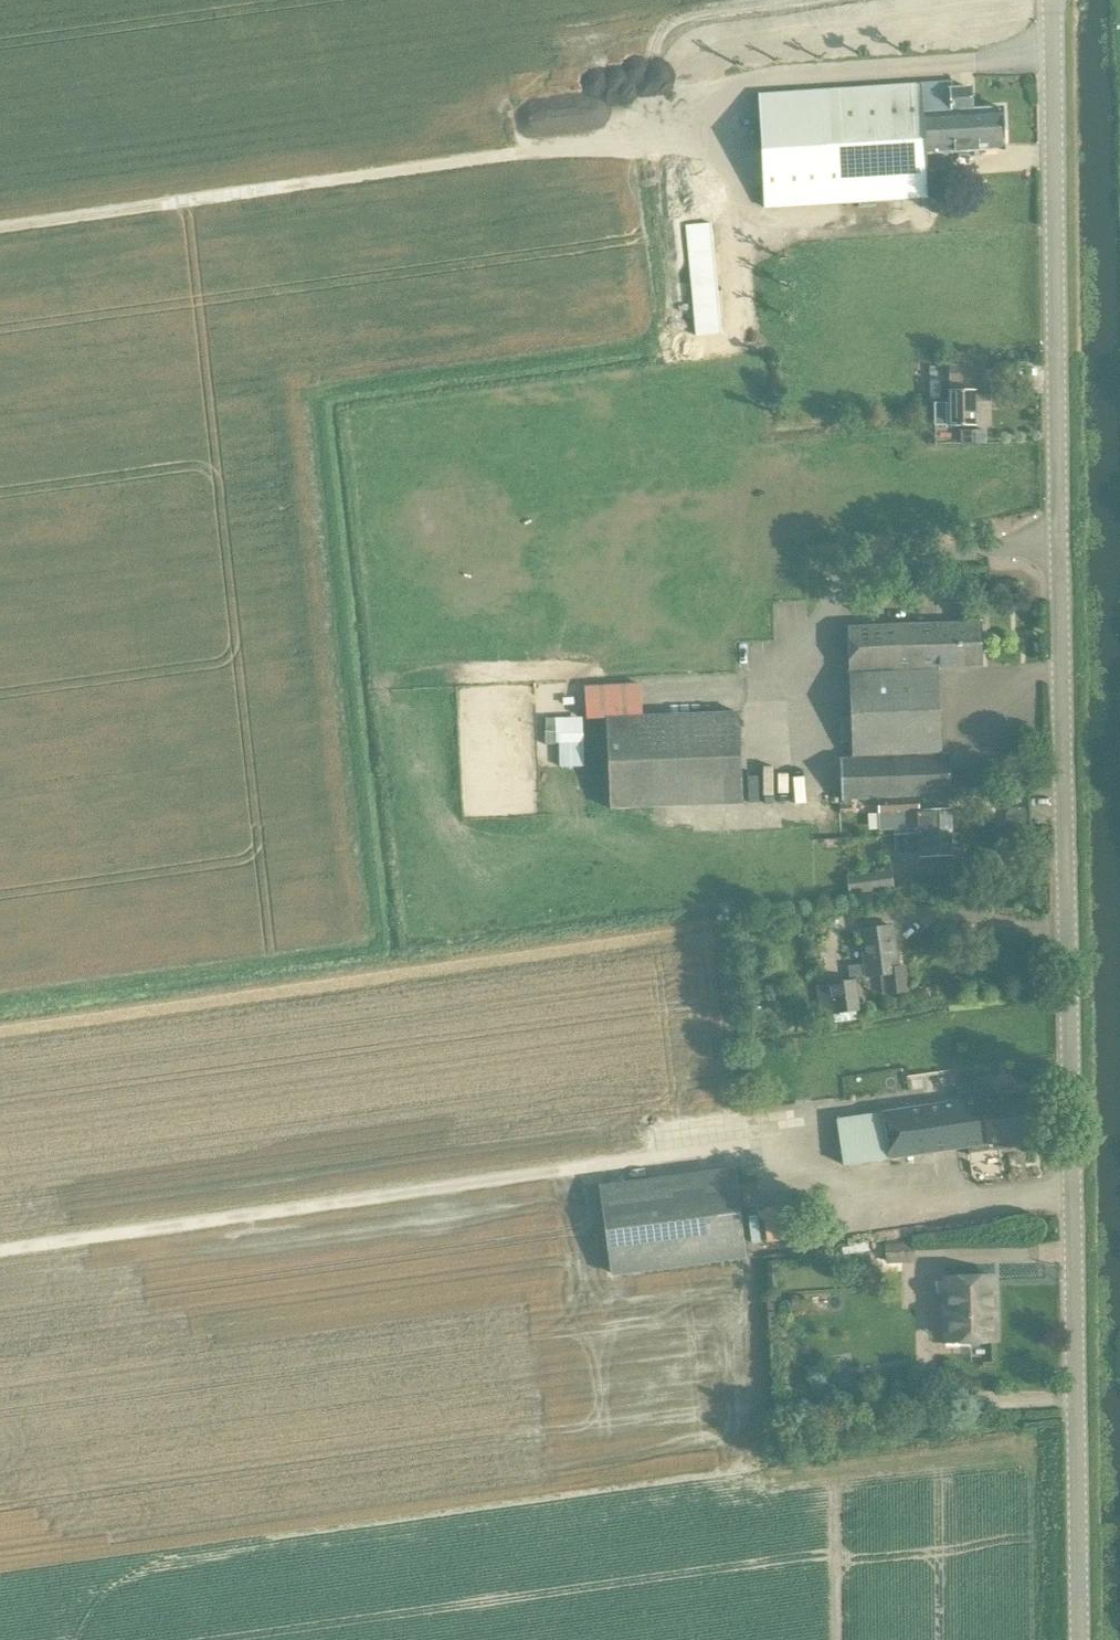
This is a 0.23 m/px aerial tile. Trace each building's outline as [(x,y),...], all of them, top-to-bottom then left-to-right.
[(925,154),(1004,149),(1001,108),(971,110),(970,88),(951,89),(950,83),(758,95),(765,208),(928,198),(925,154)] [(722,334),(711,224),(686,226),(696,336),(722,334)] [(991,400),(990,388),(990,386),(974,386),(974,370),(949,370),(949,410),(934,410),(934,426),(950,425),(950,426),(975,426),(975,401),(991,400)] [(854,759),(942,755),(938,668),(981,666),(980,623),(848,628),(851,700),(854,759)] [(743,804),(743,803),(738,712),(606,718),(610,810),(743,804)] [(843,799),(950,794),(949,754),(942,755),(854,759),(841,759),(843,799)] [(950,810),(918,811),(918,799),(879,801),(880,830),(895,830),(895,835),(951,832),(950,810)] [(895,835),(896,855),(919,854),(920,856),(952,855),(951,832),(895,835)] [(850,896),(878,892),(894,890),(891,874),(876,876),(848,880),(850,896)] [(903,968),(898,969),(893,928),(860,932),(864,964),(848,966),(850,980),(817,985),(822,1017),(832,1015),(833,1024),(856,1021),(855,1012),(859,1012),(855,978),(880,975),(883,994),(906,992),(903,968)] [(956,1102),(962,1148),(987,1144),(987,1145),(1037,1138),(1031,1091),(956,1102)] [(888,1158),(962,1148),(956,1102),(837,1119),(844,1165),(888,1158)] [(614,1275),(746,1258),(734,1169),(602,1186),(614,1275)] [(792,1204),(763,1208),(767,1243),(796,1240),(792,1204)] [(912,1241),(887,1243),(888,1261),(913,1259),(912,1241)] [(951,1310),(952,1342),(996,1341),(996,1309),(989,1309),(988,1277),(944,1278),(944,1310),(951,1310)]
